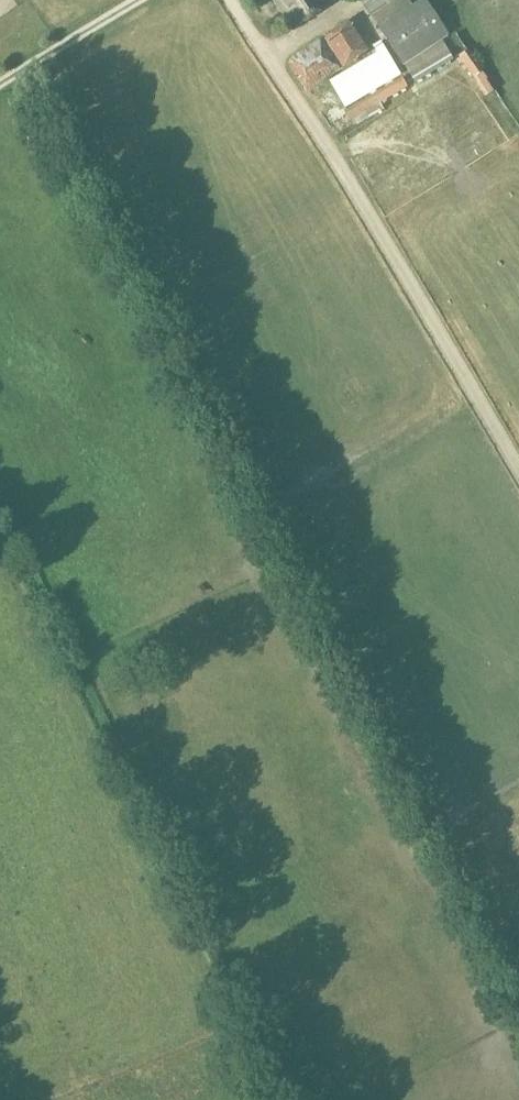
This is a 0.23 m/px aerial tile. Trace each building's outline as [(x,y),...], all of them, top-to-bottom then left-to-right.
[(295,29),(330,7),(325,0),(276,0),(295,29)] [(404,67),(405,66),(417,85),(456,61),(443,41),(450,37),(427,0),(423,0),(413,6),(409,0),(361,0),(372,18),(373,17),(404,67)] [(356,25),(351,18),(331,31),(350,60),(377,42),(363,21),(356,25)] [(342,70),(323,40),(289,62),(291,66),(305,89),(308,92),(342,70)] [(378,53),(330,83),(354,121),(356,120),(359,126),(385,110),(382,104),(408,88),(380,44),(374,47),(378,53)] [(455,50),(476,84),(487,77),(465,44),(455,50)] [(495,92),(486,79),(478,85),(486,98),(495,92)]
